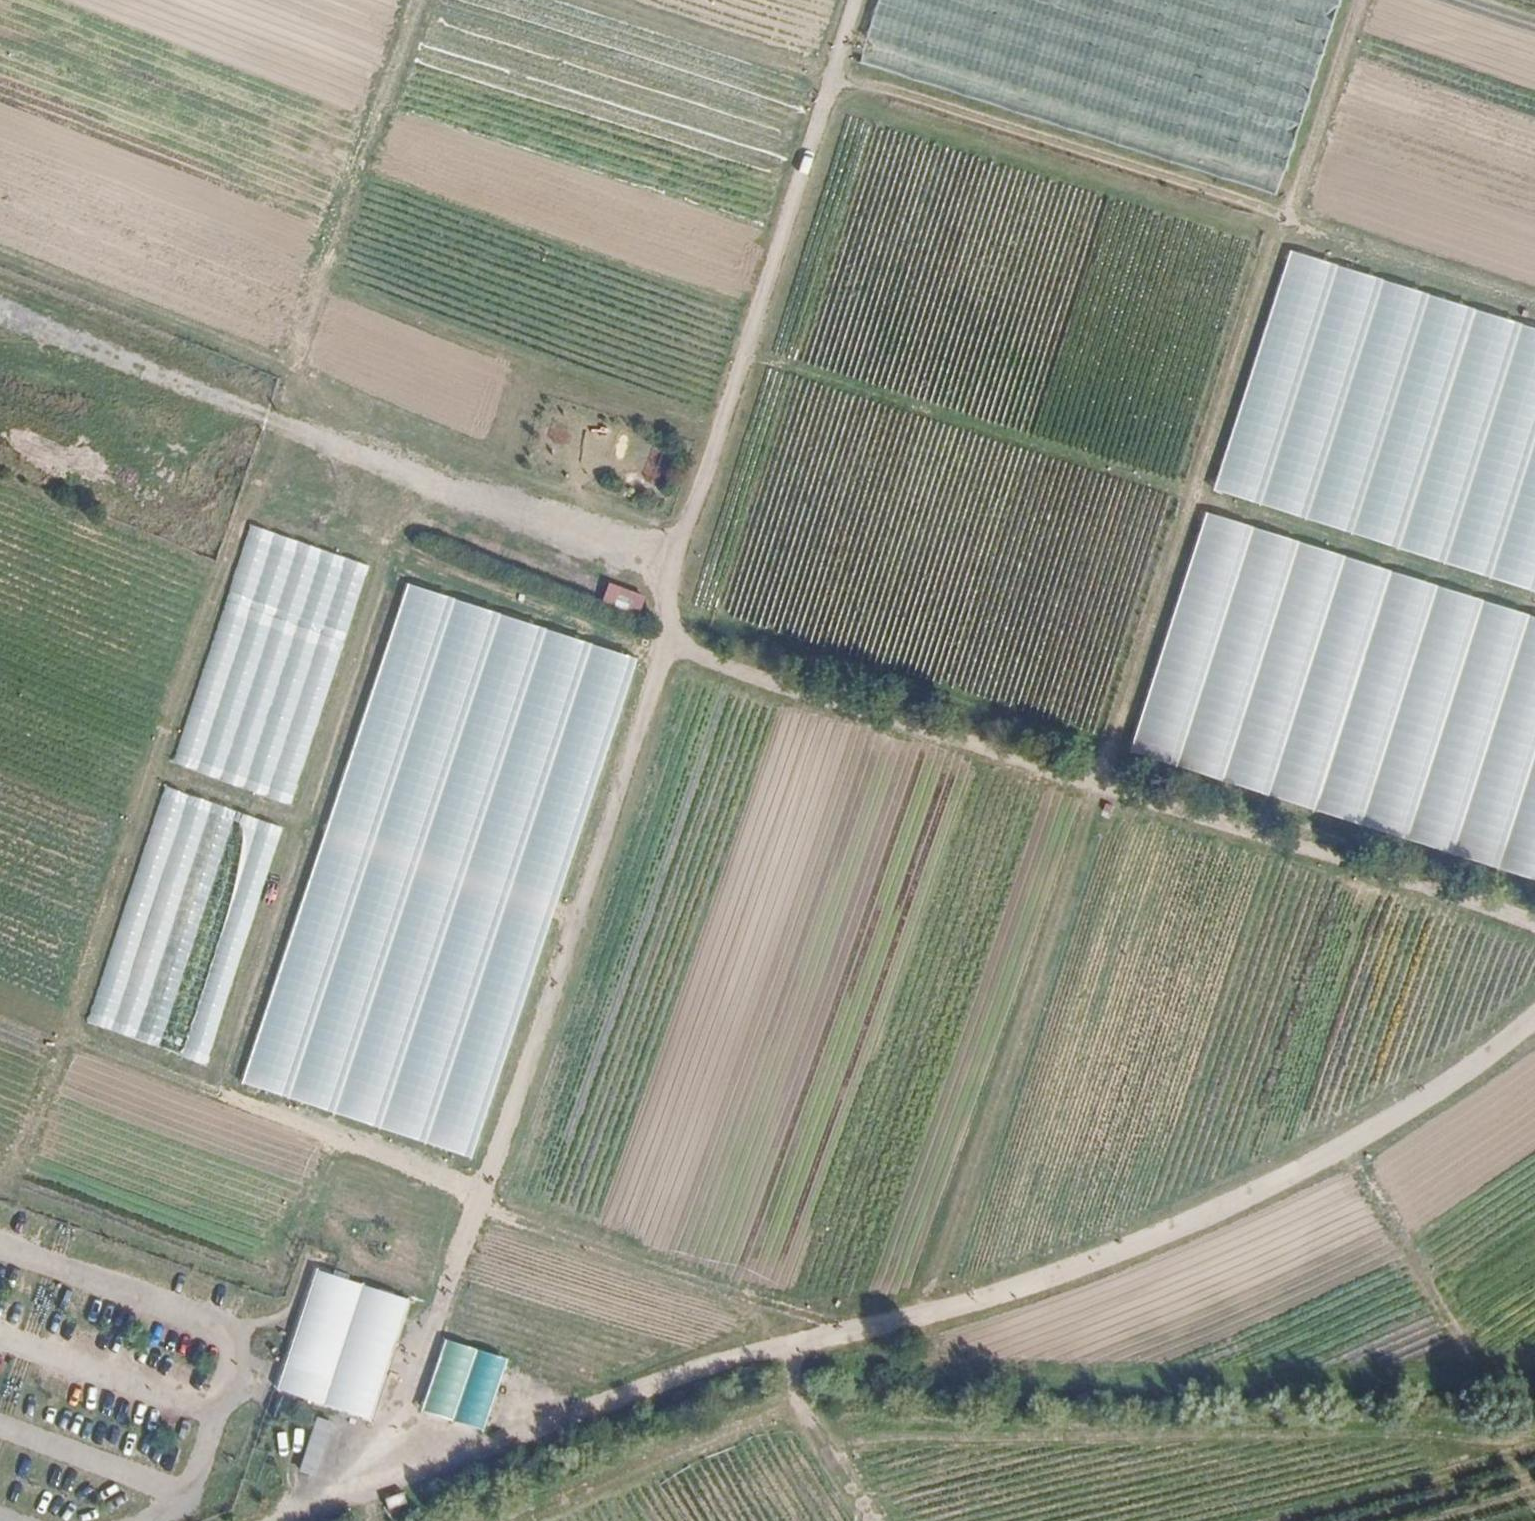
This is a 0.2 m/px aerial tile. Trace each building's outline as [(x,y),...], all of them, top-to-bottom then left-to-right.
[(861,64),(978,98),(983,79),(945,68),(960,14),(917,2),(918,0),(879,0),(861,64)] [(295,803),(365,561),(243,526),(174,769),(295,803)] [(565,900),(637,654),(383,580),(314,819),(478,867),(476,874),(565,900)] [(211,1062),(278,823),(157,789),(89,1028),(211,1062)] [(296,842),(227,1083),(481,1156),(551,914),(296,842)] [(288,1360),(285,1369),(313,1378),(333,1385),(336,1376),(353,1324),(364,1289),(332,1278),(322,1276),(316,1273),(288,1360)] [(445,1343),(421,1414),(483,1435),(507,1364),(445,1343)] [(402,1496),(384,1502),(388,1512),(406,1506),(402,1496)]
